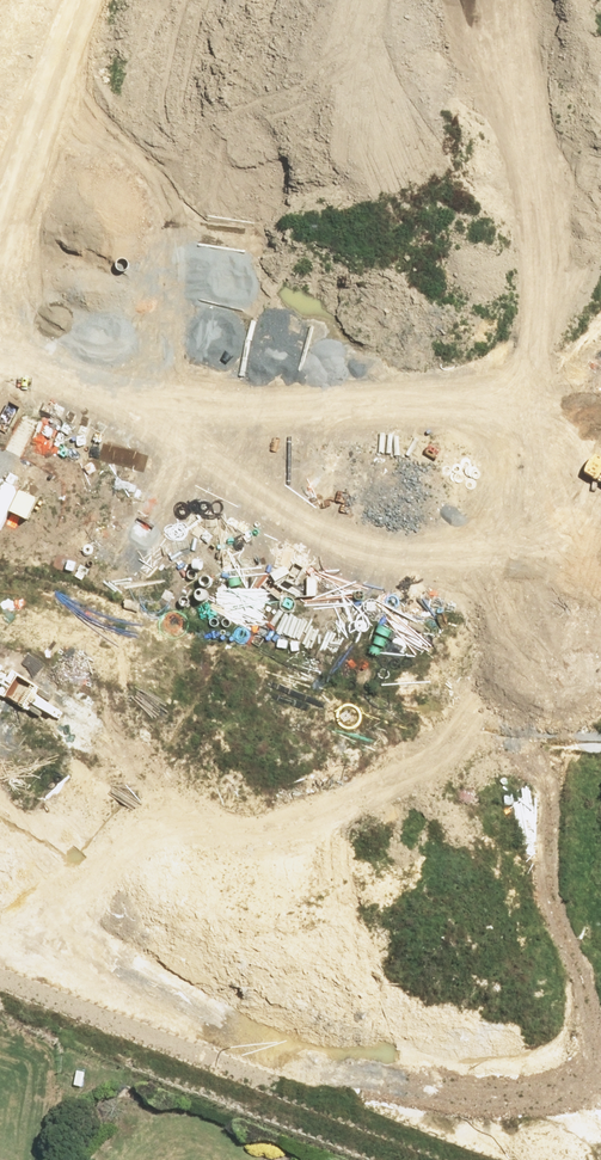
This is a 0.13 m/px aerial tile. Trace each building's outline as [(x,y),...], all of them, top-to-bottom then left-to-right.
[(15,757),(0,751),(0,795),(15,757)]
